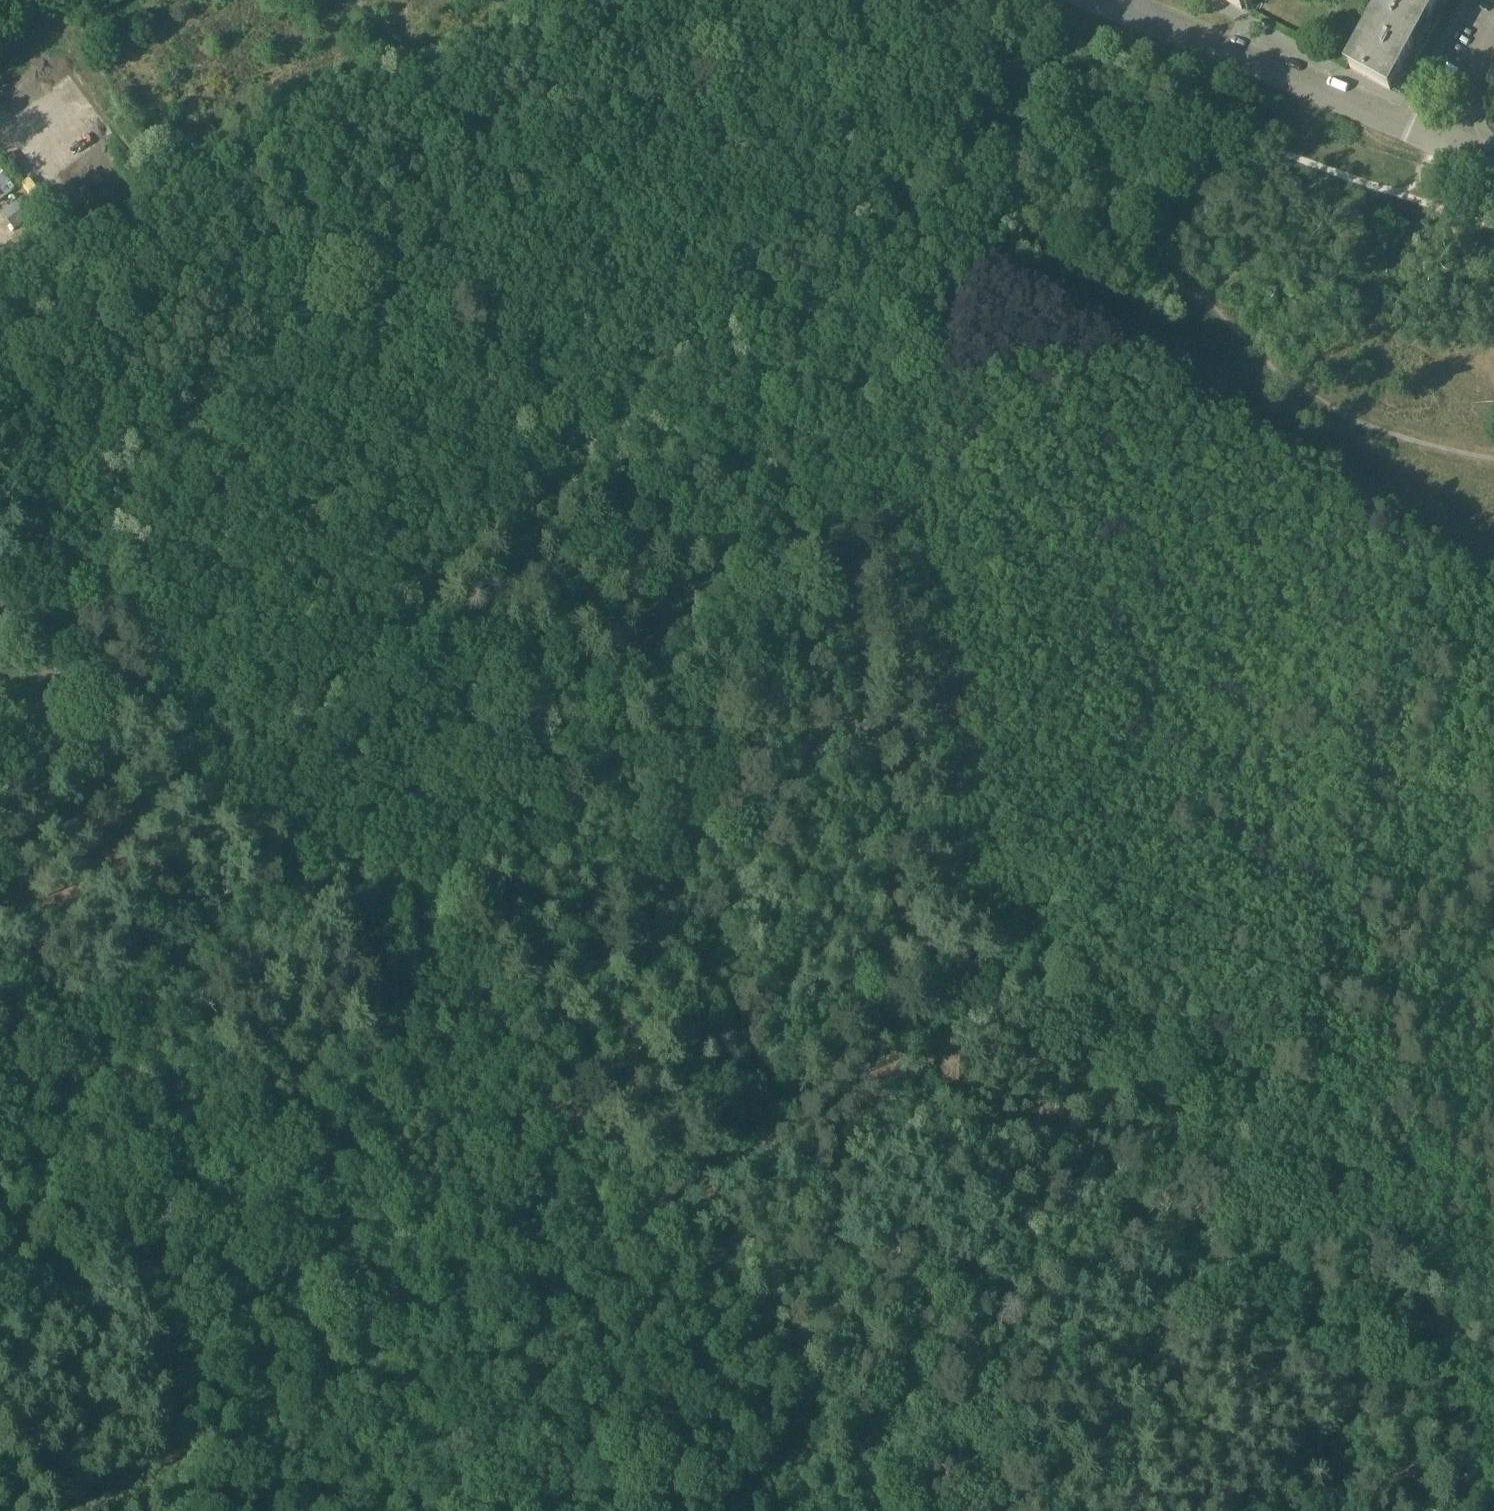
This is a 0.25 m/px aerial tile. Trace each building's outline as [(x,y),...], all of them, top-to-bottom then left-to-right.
[(1243,9),(1248,0),(1226,0),(1243,9)] [(1350,68),(1391,90),(1392,88),(1439,0),(1387,0),(1350,68)]
